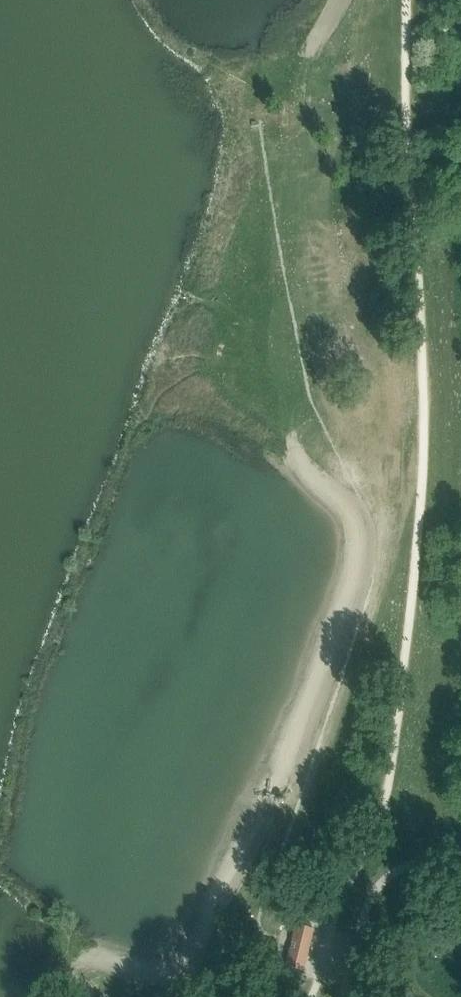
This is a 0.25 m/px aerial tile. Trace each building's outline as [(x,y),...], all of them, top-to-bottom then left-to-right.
[(303,970),(313,929),(296,924),(285,966),(303,970)]
